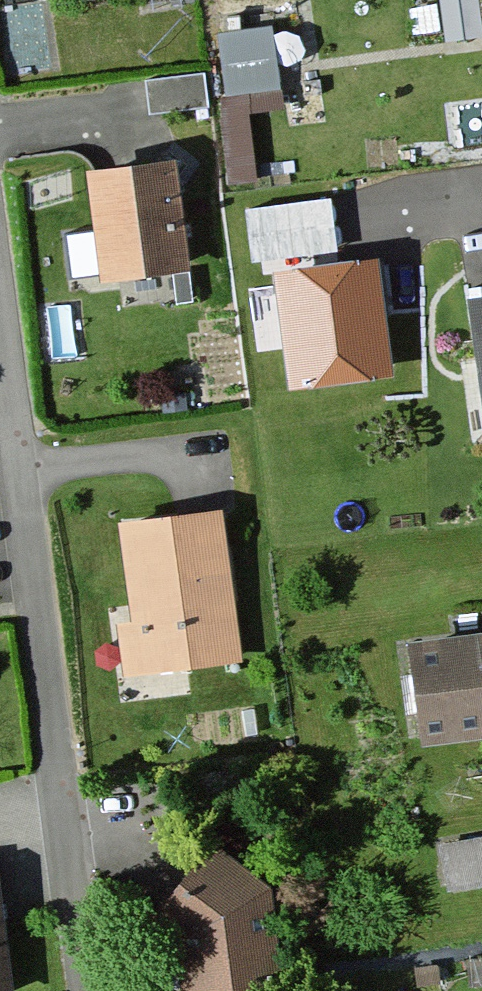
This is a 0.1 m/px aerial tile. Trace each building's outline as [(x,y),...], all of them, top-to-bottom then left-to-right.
[(221,20),(227,172),(257,171),(255,103),(283,102),(280,17),(221,20)] [(193,158),(98,166),(107,271),(201,263),(193,158)] [(245,200),(253,253),(343,240),(335,187),(245,200)] [(393,252),(287,254),(289,377),(396,375),(393,252)] [(233,503),(125,515),(136,613),(122,614),(128,667),(249,654),(233,503)] [(416,650),(425,747),(481,742),(481,644),(416,650)] [(172,904),(193,937),(198,990),(212,990),(296,984),(286,878),(230,833),(172,904)] [(444,838),(450,884),(481,880),(481,833),(444,838)] [(0,871),(0,990),(23,990),(12,869),(0,871)]
